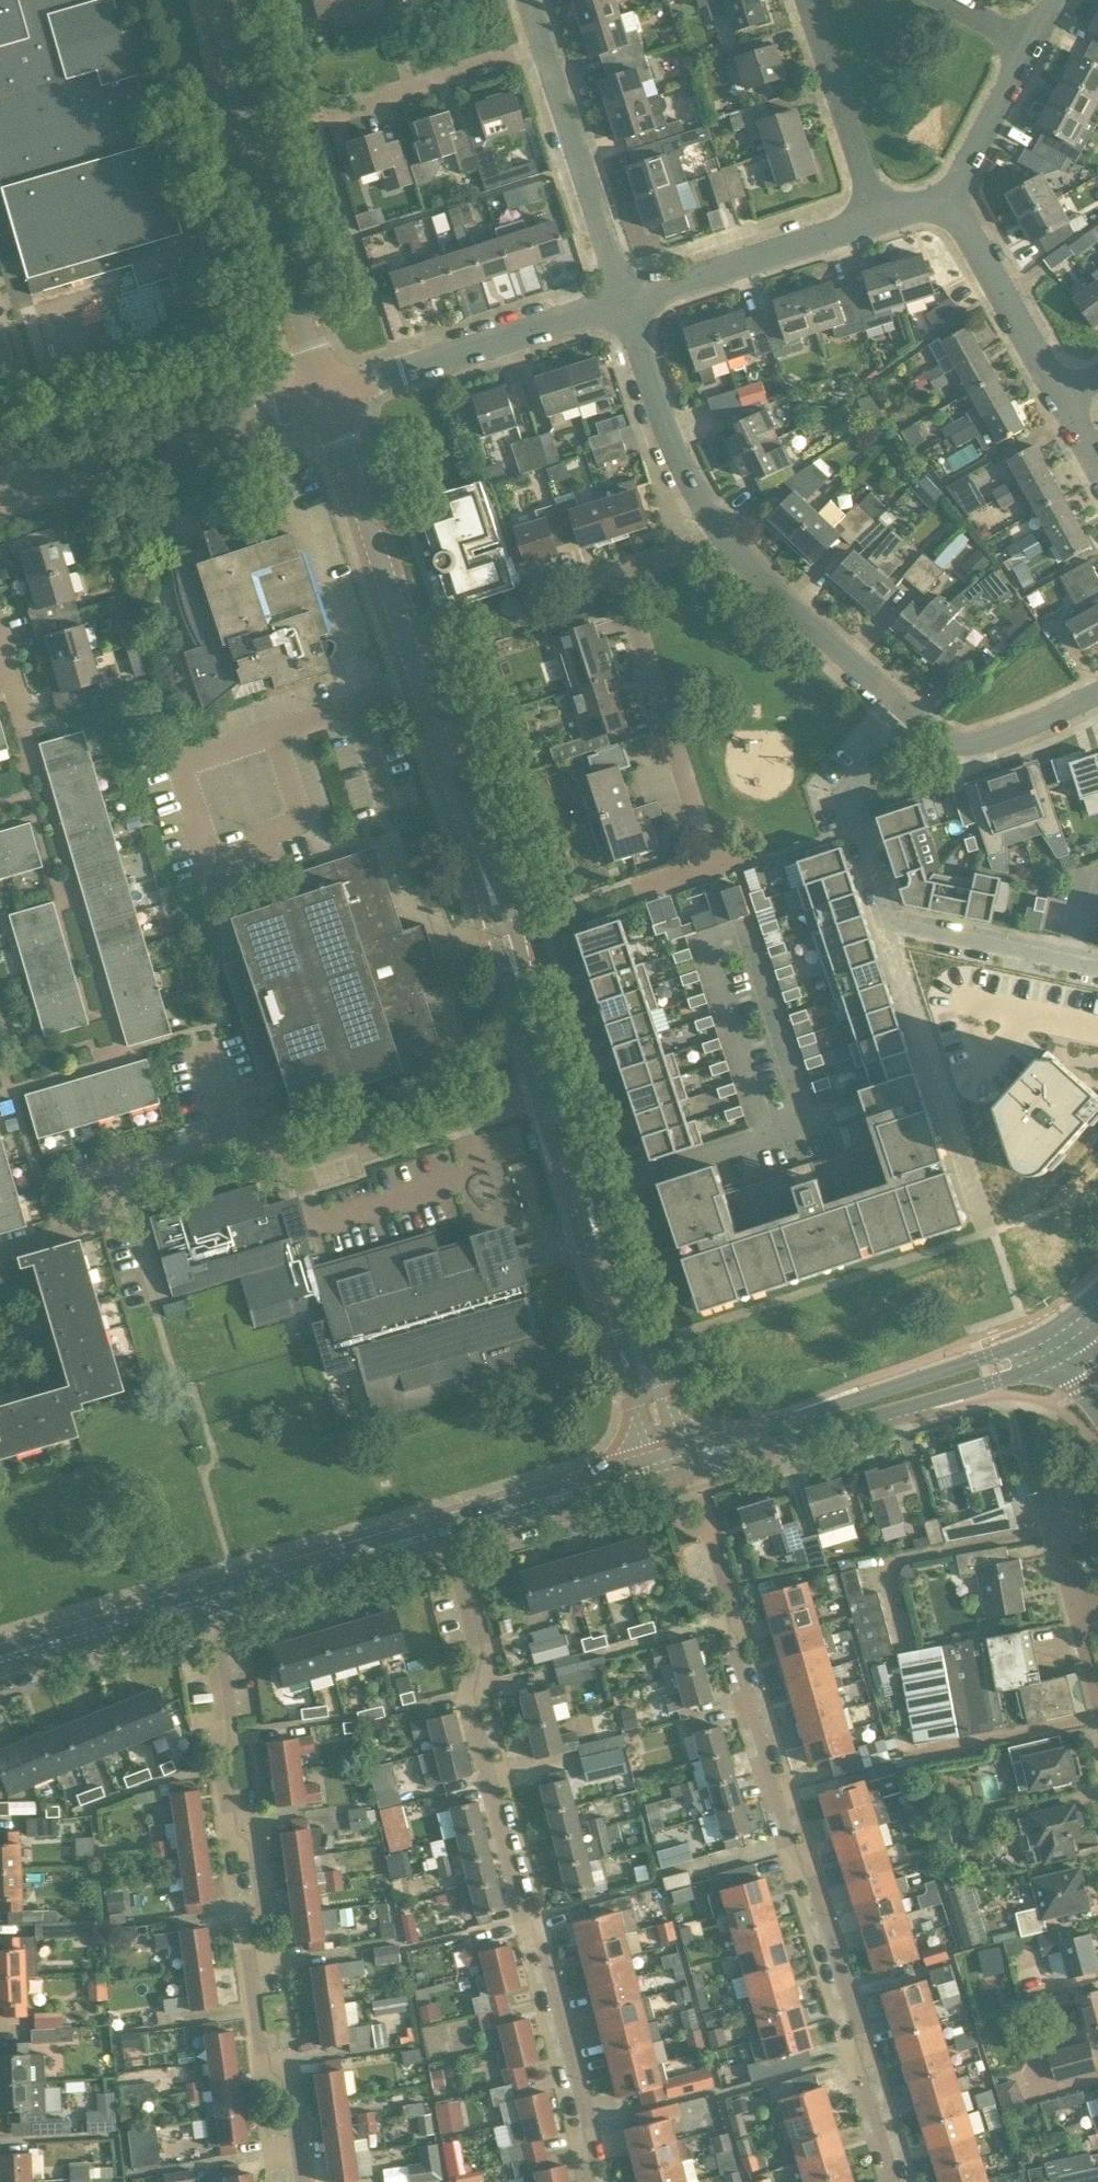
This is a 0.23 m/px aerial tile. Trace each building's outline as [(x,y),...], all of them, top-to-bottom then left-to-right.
[(30,295),(43,291),(130,266),(137,288),(208,267),(193,214),(176,218),(135,77),(146,57),(137,29),(122,33),(112,0),(0,0),(0,189),(26,279),(30,295)] [(362,0),(310,0),(316,21),(364,6),(362,0)] [(621,16),(616,1),(618,0),(574,0),(583,28),(621,16)] [(734,33),(768,22),(761,0),(697,0),(700,8),(707,5),(712,20),(728,15),(734,33)] [(1089,32),(1096,36),(1090,47),(1097,51),(1097,15),(1089,32)] [(621,16),(583,28),(592,57),(607,52),(612,65),(645,54),(637,30),(626,33),(621,16)] [(737,59),(747,90),(786,77),(776,47),(765,50),(761,37),(727,48),(731,61),(737,59)] [(1064,79),(1097,98),(1097,51),(1090,47),(1083,59),(1077,55),(1064,79)] [(609,111),(647,99),(642,82),(652,79),(645,54),(612,65),(615,77),(600,82),(609,111)] [(1089,122),(1096,109),(1097,110),(1097,98),(1064,79),(1051,102),(1089,122)] [(485,192),(537,175),(533,162),(501,172),(491,141),(506,136),(510,148),(527,143),(511,92),(500,96),(499,94),(484,99),(485,101),(474,104),(480,124),(466,129),(478,169),(477,169),(485,192)] [(659,96),(647,99),(609,111),(619,141),(625,139),(629,151),(671,138),(671,137),(685,133),(681,120),(667,124),(663,112),(665,112),(668,107),(665,99),(659,96)] [(1039,141),(1069,158),(1076,162),(1096,125),(1089,122),(1051,102),(1038,125),(1046,129),(1039,141)] [(769,154),(807,142),(797,110),(771,119),(767,106),(730,118),(734,131),(747,127),(751,141),(764,137),(769,154)] [(437,159),(454,154),(460,174),(477,169),(478,169),(466,129),(453,132),(447,112),(412,123),(418,142),(413,144),(419,163),(408,166),(415,188),(430,183),(439,166),(437,159)] [(707,124),(721,119),(720,114),(705,118),(707,124)] [(637,198),(676,186),(671,169),(685,155),(683,148),(711,139),(707,126),(685,133),(671,137),(671,138),(629,151),(634,167),(628,169),(637,198)] [(379,134),(345,144),(356,178),(380,170),(382,179),(381,179),(385,192),(411,184),(401,149),(385,154),(379,134)] [(1069,158),(1039,141),(1033,153),(1027,149),(1019,163),(1040,174),(1047,160),(1061,168),(1065,166),(1069,158)] [(807,142),(769,154),(775,171),(762,175),(767,189),(779,185),(779,186),(817,173),(807,142)] [(732,200),(723,171),(722,171),(720,172),(717,163),(706,167),(718,205),(732,200)] [(723,171),(732,200),(746,196),(736,165),(722,170),(722,171),(723,171)] [(1057,200),(1045,177),(1042,178),(1008,197),(1020,220),(1057,200)] [(545,199),(539,181),(512,190),(517,208),(545,199)] [(690,230),(685,215),(686,215),(676,186),(637,198),(647,228),(662,223),(666,237),(690,230)] [(502,193),(507,211),(517,208),(512,190),(502,193)] [(1070,223),(1057,200),(1020,220),(1033,244),(1040,240),(1047,253),(1074,232),(1089,224),(1083,215),(1070,223)] [(467,204),(457,208),(463,225),(472,222),(467,204)] [(463,225),(457,208),(447,211),(453,228),(463,225)] [(427,227),(424,218),(412,222),(403,225),(408,243),(413,259),(423,256),(423,254),(420,243),(419,244),(418,240),(417,240),(415,231),(427,227)] [(524,230),(535,263),(563,254),(553,221),(524,230)] [(398,246),(408,243),(403,225),(392,228),(398,246)] [(493,241),(503,273),(535,263),(524,230),(493,241)] [(1073,254),(1076,258),(1097,242),(1090,231),(1068,247),(1073,254)] [(463,250),(474,283),(503,273),(493,241),(463,250)] [(1052,270),(1069,257),(1073,254),(1068,247),(1066,244),(1044,260),(1052,270)] [(443,257),(453,289),(474,283),(463,250),(443,257)] [(17,254),(1,258),(7,279),(23,274),(17,254)] [(894,264),(907,304),(935,296),(922,255),(894,264)] [(415,266),(426,298),(453,289),(443,257),(415,266)] [(426,298),(415,266),(388,274),(384,261),(369,266),(379,297),(394,292),(398,307),(426,298)] [(907,304),(894,264),(864,273),(866,280),(850,285),(864,331),(894,321),(891,310),(907,304)] [(806,288),(804,292),(803,293),(816,333),(832,328),(835,336),(840,339),(864,331),(850,285),(834,290),(832,283),(819,287),(815,286),(806,288)] [(1096,284),(1073,300),(1094,328),(1097,325),(1097,287),(1096,284)] [(788,298),(775,302),(777,309),(761,314),(773,352),(775,359),(801,351),(803,346),(801,338),(816,333),(803,293),(799,291),(790,294),(788,298)] [(926,316),(937,332),(962,314),(950,298),(926,316)] [(714,321),(727,361),(755,352),(756,357),(773,352),(761,314),(745,319),(743,312),(714,321)] [(727,361),(714,321),(686,330),(698,370),(699,370),(704,387),(717,383),(711,366),(727,361)] [(940,339),(929,347),(940,365),(939,366),(944,374),(956,368),(984,353),(970,327),(942,343),(940,339)] [(984,353),(956,368),(970,393),(998,378),(984,353)] [(567,368),(579,407),(595,402),(599,414),(612,410),(608,398),(609,398),(596,358),(567,368)] [(926,373),(913,380),(918,389),(930,382),(931,382),(944,375),(944,374),(939,366),(926,373)] [(579,407),(567,368),(537,377),(553,428),(566,424),(562,413),(579,407)] [(936,391),(949,384),(944,375),(931,382),(936,391)] [(946,439),(951,436),(972,425),(1012,403),(998,378),(970,393),(978,407),(966,413),(967,416),(941,430),(946,439)] [(487,436),(517,427),(505,388),(475,397),(478,407),(468,411),(476,439),(487,436)] [(742,409),(736,390),(707,399),(713,418),(742,409)] [(734,459),(777,438),(773,429),(775,428),(766,410),(764,411),(761,403),(742,409),(747,419),(736,424),(741,434),(726,441),(734,459)] [(1012,403),(972,425),(951,436),(956,445),(977,434),(986,451),(1026,429),(1012,403)] [(618,429),(627,426),(623,415),(615,417),(618,429)] [(593,452),(623,442),(618,429),(589,438),(593,452)] [(560,462),(551,432),(538,437),(547,466),(560,462)] [(527,473),(547,466),(538,437),(518,443),(527,473)] [(777,438),(734,459),(743,477),(756,471),(766,493),(783,482),(795,475),(791,466),(793,466),(784,447),(782,448),(777,438)] [(623,442),(593,452),(597,466),(627,456),(623,442)] [(1022,487),(1050,471),(1036,446),(1008,461),(1022,487)] [(821,459),(814,464),(828,478),(834,472),(821,459)] [(793,541),(818,515),(818,514),(805,502),(828,478),(814,464),(795,475),(783,482),(795,493),(770,519),(793,541)] [(1036,511),(1064,496),(1050,471),(1022,487),(1036,511)] [(931,505),(944,492),(927,473),(914,486),(931,505)] [(949,486),(970,515),(987,506),(969,475),(949,486)] [(616,485),(620,496),(601,502),(612,537),(645,527),(640,509),(644,508),(635,479),(616,485)] [(1005,484),(991,491),(997,501),(1010,493),(1005,484)] [(818,515),(793,541),(815,562),(840,536),(851,546),(887,509),(870,493),(858,506),(856,504),(846,515),(831,501),(818,514),(818,515)] [(1002,509),(1015,502),(1010,493),(997,501),(1002,509)] [(612,537),(601,502),(579,509),(575,498),(573,499),(572,496),(555,501),(568,544),(580,540),(582,547),(612,537)] [(1064,496),(1036,511),(1050,537),(1078,521),(1064,496)] [(558,554),(556,548),(568,544),(555,501),(554,501),(554,499),(546,501),(548,507),(535,511),(538,521),(517,528),(522,545),(517,551),(521,562),(528,564),(558,554)] [(174,551),(174,549),(172,549),(173,570),(175,590),(181,610),(188,629),(198,648),(182,653),(202,713),(239,683),(240,687),(269,677),(274,691),(327,674),(323,659),(323,658),(329,656),(328,659),(329,659),(334,649),(334,647),(334,645),(333,644),(331,642),(330,641),(329,640),(327,640),(325,640),(323,634),(326,634),(299,551),(296,552),(290,534),(283,536),(272,520),(260,505),(252,516),(242,525),(231,533),(219,540),(213,530),(203,534),(201,528),(200,528),(205,545),(190,549),(174,551)] [(889,528),(880,519),(878,520),(856,541),(865,551),(889,528)] [(1078,521),(1050,537),(1064,562),(1092,547),(1078,521)] [(981,541),(992,535),(985,525),(975,531),(981,541)] [(27,581),(66,570),(58,541),(56,542),(52,528),(7,541),(15,566),(22,564),(27,581)] [(892,554),(904,540),(903,540),(907,535),(903,532),(899,536),(892,531),(869,559),(879,568),(892,553),(892,554)] [(959,532),(933,562),(934,563),(914,586),(924,595),(944,571),(943,569),(968,540),(959,532)] [(1033,534),(1019,541),(1025,551),(1038,543),(1033,534)] [(1029,560),(1043,552),(1038,543),(1025,551),(1029,560)] [(461,562),(460,556),(457,552),(453,549),(447,548),(442,549),(438,552),(435,556),(434,562),(435,567),(438,572),(442,575),(447,576),(453,575),(457,572),(460,567),(461,562)] [(975,579),(990,564),(976,550),(961,565),(975,579)] [(855,596),(876,571),(856,553),(834,578),(855,596)] [(890,576),(902,562),(892,554),(892,553),(879,568),(890,576)] [(923,553),(903,576),(914,586),(934,563),(933,562),(923,553)] [(1089,561),(1071,571),(1097,619),(1097,577),(1089,561)] [(957,646),(952,642),(955,639),(945,630),(967,602),(971,606),(987,592),(995,602),(999,600),(1002,604),(1013,595),(995,571),(993,572),(990,568),(967,588),(949,603),(949,604),(913,646),(933,664),(936,660),(941,665),(947,664),(958,653),(957,646)] [(32,625),(77,612),(73,598),(74,598),(66,570),(27,581),(32,599),(25,601),(32,625)] [(876,571),(855,596),(875,614),(897,589),(876,571)] [(1097,642),(1097,619),(1071,571),(1060,577),(1081,616),(1067,623),(1082,651),(1097,642)] [(924,612),(913,603),(892,628),(913,646),(949,604),(949,603),(939,594),(924,612)] [(521,623),(530,609),(508,596),(500,611),(521,623)] [(1022,604),(1005,612),(1015,631),(1032,623),(1022,604)] [(52,665),(91,653),(82,625),(81,625),(77,612),(32,625),(39,650),(47,648),(52,665)] [(571,691),(599,682),(599,683),(617,677),(604,638),(598,640),(593,625),(591,626),(586,613),(544,627),(548,640),(553,638),(571,691)] [(1008,647),(1002,640),(991,649),(997,656),(1008,647)] [(91,653),(52,665),(57,682),(49,684),(57,709),(102,696),(98,682),(99,682),(91,653)] [(132,664),(136,677),(150,673),(146,659),(132,664)] [(599,682),(571,691),(586,740),(626,727),(615,692),(604,696),(599,683),(599,682)] [(47,775),(91,762),(82,732),(38,744),(47,775)] [(556,764),(587,754),(582,739),(551,749),(556,764)] [(333,805),(313,745),(293,751),(313,812),(333,805)] [(617,748),(582,759),(585,768),(572,772),(575,782),(579,780),(592,821),(584,824),(594,853),(602,850),(607,865),(658,848),(649,819),(637,823),(619,767),(623,766),(617,748)] [(1051,761),(1058,783),(1074,778),(1081,800),(1084,799),(1097,794),(1097,754),(1083,759),(1081,752),(1051,761)] [(91,762),(47,775),(56,805),(100,793),(91,762)] [(1002,771),(1001,772),(1019,825),(1036,820),(1045,833),(1048,837),(1052,836),(1059,855),(1058,851),(1067,848),(1068,852),(1069,852),(1045,781),(1034,784),(1028,786),(1023,770),(1024,770),(1023,769),(1015,771),(1014,768),(1002,772),(1002,771)] [(992,870),(996,871),(1006,873),(1000,854),(1004,852),(1003,831),(1019,825),(1001,772),(1000,772),(1000,773),(989,777),(990,780),(982,783),(982,784),(983,784),(988,800),(982,802),(974,805),(973,805),(972,805),(975,813),(978,822),(982,835),(990,856),(987,857),(992,870)] [(966,788),(953,792),(961,817),(974,813),(966,788)] [(100,793),(56,805),(65,835),(109,823),(100,793)] [(886,842),(912,833),(929,828),(921,804),(911,807),(908,799),(887,806),(889,814),(878,818),(886,842)] [(974,813),(961,817),(964,826),(977,821),(974,813)] [(11,876),(41,867),(29,823),(0,831),(0,839),(11,876)] [(109,823),(65,835),(74,865),(117,853),(109,823)] [(898,880),(925,871),(912,833),(886,842),(898,880)] [(966,840),(970,854),(978,852),(974,838),(966,840)] [(0,839),(0,879),(11,876),(0,839)] [(806,885),(849,870),(842,847),(830,851),(828,844),(807,851),(809,859),(799,862),(806,885)] [(278,1070),(290,1107),(359,1085),(366,1106),(435,1083),(407,1000),(443,988),(431,952),(422,923),(400,931),(373,847),(290,874),(296,895),(228,918),(240,956),(221,963),(258,1077),(278,1070)] [(117,853),(74,865),(82,896),(126,883),(117,853)] [(798,887),(805,909),(857,893),(849,870),(806,885),(798,887)] [(925,871),(898,880),(906,905),(930,910),(933,896),(929,884),(925,871)] [(967,918),(992,923),(1001,878),(976,873),(975,882),(967,918)] [(938,874),(929,884),(933,896),(930,910),(967,918),(975,882),(938,874)] [(712,910),(692,916),(697,931),(697,932),(751,914),(750,914),(741,885),(731,888),(729,882),(706,890),(712,910)] [(126,883),(82,896),(91,926),(135,913),(126,883)] [(756,913),(773,907),(770,897),(766,898),(763,889),(750,893),(756,913)] [(857,893),(813,907),(820,930),(864,915),(857,893)] [(1047,899),(1037,897),(1034,910),(1044,912),(1047,899)] [(17,946),(61,933),(52,902),(8,915),(17,946)] [(135,913),(91,926),(100,956),(144,943),(135,913)] [(812,932),(820,955),(872,938),(864,915),(820,930),(812,932)] [(585,957),(628,943),(621,920),(611,923),(609,916),(587,923),(589,931),(578,934),(585,957)] [(686,936),(685,935),(679,917),(653,925),(656,935),(666,932),(669,942),(686,936)] [(764,935),(780,929),(777,919),(760,925),(764,935)] [(61,933),(17,946),(26,976),(70,963),(61,933)] [(827,978),(879,961),(872,938),(820,955),(827,978)] [(772,959),(788,954),(784,942),(768,948),(772,959)] [(144,943),(100,956),(108,986),(152,973),(144,943)] [(593,980),(636,965),(628,943),(585,957),(593,980)] [(677,966),(693,960),(690,949),(673,954),(677,966)] [(835,1000),(843,998),(886,983),(879,961),(827,978),(835,1000)] [(70,963),(26,976),(34,1006),(79,993),(70,963)] [(593,980),(600,1002),(652,985),(644,963),(636,965),(593,980)] [(779,982),(796,976),(792,965),(775,970),(779,982)] [(684,988),(701,982),(697,971),(680,976),(684,988)] [(152,973),(108,986),(117,1016),(161,1003),(152,973)] [(843,998),(850,1019),(894,1005),(886,983),(843,998)] [(607,1025),(659,1008),(652,985),(600,1002),(607,1025)] [(786,1004),(803,999),(799,987),(783,993),(786,1004)] [(79,993),(34,1006),(43,1037),(88,1024),(79,993)] [(691,1009),(708,1003),(704,994),(688,999),(691,1009)] [(161,1003),(117,1016),(126,1047),(170,1034),(161,1003)] [(850,1019),(857,1041),(901,1027),(894,1005),(850,1019)] [(615,1047),(658,1033),(651,1011),(659,1008),(607,1025),(615,1047)] [(794,1027),(810,1021),(807,1009),(790,1015),(794,1027)] [(695,1021),(699,1033),(715,1028),(712,1016),(695,1021)] [(865,1065),(909,1051),(901,1027),(857,1041),(849,1044),(857,1068),(865,1065)] [(801,1049),(818,1044),(814,1032),(797,1038),(801,1049)] [(674,1053),(665,1055),(658,1033),(615,1047),(622,1070),(674,1053)] [(706,1056),(723,1050),(719,1038),(702,1044),(706,1056)] [(1002,1107),(1022,1162),(1023,1164),(1024,1166),(1026,1169),(1028,1171),(1030,1172),(1032,1173),(1033,1174),(1034,1174),(1036,1175),(1037,1175),(1039,1175),(1041,1175),(1042,1175),(1044,1175),(1046,1174),(1049,1173),(1051,1171),(1052,1170),(1054,1169),(1097,1118),(1097,1090),(1090,1083),(1092,1081),(1083,1076),(1074,1069),(1068,1060),(1066,1062),(1052,1050),(1002,1107)] [(915,1076),(917,1075),(909,1051),(865,1065),(872,1086),(860,1091),(861,1093),(915,1075),(915,1076)] [(622,1070),(630,1092),(681,1075),(674,1053),(622,1070)] [(809,1071),(825,1066),(821,1054),(805,1060),(809,1071)] [(114,1068),(127,1112),(158,1103),(145,1059),(114,1068)] [(714,1078),(730,1072),(726,1061),(710,1066),(714,1078)] [(84,1077),(97,1121),(127,1112),(114,1068),(84,1077)] [(637,1114),(688,1098),(681,1075),(630,1092),(637,1114)] [(928,1110),(927,1110),(924,1100),(925,1099),(917,1075),(915,1076),(915,1075),(861,1093),(890,1183),(826,1204),(818,1179),(817,1180),(812,1164),(790,1171),(795,1187),(794,1187),(802,1212),(738,1233),(715,1166),(660,1184),(681,1248),(682,1248),(685,1258),(684,1259),(702,1312),(742,1299),(742,1298),(751,1295),(752,1296),(791,1283),(791,1282),(801,1279),(801,1280),(867,1258),(866,1257),(876,1254),(877,1255),(916,1242),(916,1241),(926,1238),(926,1239),(966,1225),(948,1172),(944,1162),(945,1162),(928,1110)] [(54,1086),(67,1130),(97,1121),(84,1077),(54,1086)] [(816,1094),(833,1089),(829,1077),(812,1082),(816,1094)] [(721,1101),(738,1095),(734,1084),(717,1089),(721,1101)] [(67,1130),(54,1086),(23,1095),(36,1139),(67,1130)] [(644,1136),(687,1122),(680,1101),(689,1098),(688,1098),(637,1114),(644,1136)] [(729,1123),(745,1118),(741,1106),(725,1111),(729,1123)] [(652,1161),(704,1144),(696,1120),(687,1122),(644,1136),(652,1161)] [(0,1168),(0,1200),(16,1196),(7,1166),(0,1168)] [(154,1234),(161,1257),(159,1258),(171,1297),(238,1278),(253,1328),(294,1316),(293,1314),(308,1310),(310,1310),(292,1251),(307,1246),(294,1201),(262,1210),(254,1183),(180,1205),(186,1225),(154,1234)] [(0,1200),(0,1234),(25,1227),(16,1196),(0,1200)] [(513,1264),(480,1273),(471,1240),(437,1250),(432,1233),(313,1268),(307,1246),(292,1251),(310,1310),(308,1310),(316,1337),(326,1373),(356,1365),(372,1420),(494,1384),(484,1351),(534,1336),(513,1264)] [(517,1241),(520,1266),(540,1264),(537,1239),(517,1241)] [(121,1391),(77,1240),(33,1252),(77,1404),(121,1391)] [(27,1445),(29,1450),(60,1441),(58,1436),(72,1432),(73,1437),(75,1437),(62,1392),(0,1410),(0,1452),(27,1445)] [(931,1456),(933,1465),(937,1478),(966,1469),(973,1493),(1000,1485),(986,1437),(960,1445),(960,1448),(931,1456)] [(865,1473),(873,1499),(871,1499),(880,1529),(903,1522),(893,1488),(912,1482),(907,1464),(879,1473),(878,1469),(865,1473)] [(848,1505),(841,1480),(807,1490),(818,1528),(835,1523),(837,1529),(852,1525),(846,1506),(848,1505)] [(748,1540),(773,1533),(779,1555),(804,1548),(801,1539),(795,1521),(782,1525),(774,1500),(769,1502),(767,1498),(758,1501),(760,1505),(740,1511),(748,1540)] [(942,1527),(946,1543),(1014,1530),(1009,1512),(1003,1512),(1001,1505),(999,1505),(1002,1515),(991,1519),(988,1512),(942,1527)] [(946,1543),(942,1527),(941,1527),(938,1518),(923,1522),(928,1537),(914,1540),(915,1549),(930,1546),(946,1543)] [(809,1567),(828,1564),(819,1534),(801,1539),(804,1548),(809,1567)] [(651,1576),(640,1537),(616,1544),(627,1584),(651,1576)] [(627,1584),(616,1544),(591,1551),(603,1591),(627,1584)] [(961,1577),(977,1574),(985,1618),(1025,1611),(1021,1588),(1025,1587),(1020,1559),(1009,1561),(1006,1546),(957,1555),(961,1577)] [(603,1591),(591,1551),(567,1558),(579,1598),(603,1591)] [(579,1598),(567,1558),(543,1566),(555,1605),(579,1598)] [(842,1573),(856,1570),(853,1559),(839,1562),(842,1573)] [(555,1605),(543,1566),(519,1573),(531,1612),(555,1605)] [(848,1601),(864,1596),(856,1570),(840,1574),(848,1601)] [(771,1580),(774,1591),(763,1595),(769,1616),(813,1604),(807,1582),(801,1584),(799,1575),(771,1580)] [(852,1616),(881,1608),(877,1593),(864,1596),(848,1601),(852,1616)] [(813,1604),(769,1616),(775,1637),(819,1625),(813,1604)] [(855,1631),(885,1623),(881,1608),(852,1616),(855,1631)] [(392,1610),(367,1618),(378,1658),(404,1650),(392,1610)] [(353,1665),(378,1658),(367,1618),(342,1625),(353,1665)] [(655,1632),(652,1621),(639,1625),(642,1635),(655,1632)] [(859,1646),(889,1638),(885,1623),(855,1631),(859,1646)] [(342,1625),(316,1632),(328,1673),(353,1665),(342,1625)] [(642,1635),(639,1625),(626,1628),(629,1639),(642,1635)] [(819,1625),(775,1637),(780,1658),(834,1643),(832,1635),(823,1637),(819,1625)] [(1040,1672),(1030,1674),(1022,1631),(989,1638),(989,1637),(941,1647),(920,1650),(898,1654),(916,1746),(1080,1711),(1071,1675),(1042,1682),(1040,1672)] [(303,1680),(328,1673),(316,1632),(292,1640),(303,1680)] [(569,1655),(563,1634),(528,1644),(534,1665),(569,1655)] [(607,1645),(604,1635),(592,1638),(595,1649),(607,1645)] [(592,1638),(591,1636),(580,1639),(584,1652),(595,1649),(592,1638)] [(674,1677),(701,1669),(692,1638),(649,1650),(654,1667),(670,1663),(674,1677)] [(894,1655),(889,1638),(859,1646),(863,1660),(894,1655)] [(292,1640),(270,1646),(282,1686),(303,1680),(292,1640)] [(834,1643),(780,1658),(786,1679),(831,1667),(827,1654),(837,1651),(834,1643)] [(551,1662),(554,1676),(556,1675),(585,1668),(588,1668),(604,1664),(602,1656),(578,1662),(576,1656),(551,1662)] [(884,1664),(870,1667),(878,1698),(892,1694),(889,1682),(884,1664)] [(831,1667),(786,1679),(792,1701),(837,1688),(843,1686),(841,1677),(834,1679),(831,1667)] [(588,1680),(585,1668),(556,1675),(559,1686),(518,1696),(526,1727),(553,1720),(550,1706),(566,1702),(562,1687),(588,1680)] [(701,1669),(674,1677),(678,1692),(662,1696),(667,1712),(710,1700),(701,1669)] [(837,1688),(792,1701),(798,1722),(843,1709),(837,1688)] [(171,1727),(162,1705),(164,1703),(159,1691),(156,1692),(155,1689),(132,1698),(147,1736),(171,1727)] [(399,1695),(401,1705),(414,1702),(412,1691),(399,1695)] [(147,1736),(132,1698),(109,1708),(124,1746),(147,1736)] [(327,1716),(326,1705),(311,1707),(314,1718),(327,1716)] [(384,1717),(381,1706),(365,1710),(368,1721),(384,1717)] [(300,1709),(301,1720),(314,1718),(311,1707),(300,1709)] [(124,1746),(109,1708),(85,1717),(101,1755),(124,1746)] [(633,1709),(619,1712),(622,1729),(636,1726),(633,1709)] [(843,1709),(798,1722),(804,1743),(849,1730),(843,1709)] [(356,1712),(359,1723),(368,1721),(365,1710),(356,1712)] [(433,1751),(460,1744),(452,1713),(409,1724),(413,1741),(429,1737),(433,1751)] [(101,1755),(85,1717),(62,1727),(78,1765),(101,1755)] [(357,1732),(356,1720),(342,1722),(343,1734),(357,1732)] [(553,1720),(526,1727),(534,1759),(576,1748),(578,1757),(624,1745),(621,1734),(577,1745),(574,1731),(557,1736),(553,1720)] [(698,1760),(725,1753),(718,1726),(705,1730),(702,1720),(688,1724),(691,1734),(698,1760)] [(78,1765),(62,1727),(40,1736),(54,1774),(78,1765)] [(835,1778),(865,1768),(859,1750),(855,1752),(849,1730),(804,1743),(810,1764),(830,1759),(835,1778)] [(54,1774),(40,1736),(39,1734),(15,1744),(31,1784),(54,1774)] [(272,1774),(299,1771),(310,1769),(308,1754),(313,1753),(311,1736),(267,1742),(272,1774)] [(1074,1777),(1082,1775),(1077,1756),(1070,1758),(1067,1749),(1063,1750),(1060,1736),(1009,1748),(1012,1763),(1025,1760),(1031,1788),(1053,1783),(1054,1788),(1071,1784),(1070,1779),(1074,1778),(1074,1777)] [(884,1739),(858,1747),(859,1750),(865,1768),(891,1760),(884,1739)] [(15,1744),(0,1750),(0,1774),(8,1793),(31,1784),(15,1744)] [(460,1744),(433,1751),(417,1755),(425,1787),(468,1776),(460,1744)] [(618,1749),(581,1759),(586,1781),(624,1771),(618,1749)] [(725,1753),(698,1760),(699,1760),(689,1763),(694,1780),(668,1788),(671,1797),(681,1794),(688,1792),(696,1790),(706,1787),(733,1779),(725,1753)] [(175,1770),(171,1760),(158,1765),(163,1776),(175,1770)] [(869,1782),(895,1774),(891,1760),(865,1768),(869,1782)] [(977,1764),(979,1771),(990,1769),(988,1761),(977,1764)] [(151,1779),(147,1768),(135,1773),(139,1784),(151,1779)] [(545,1813),(571,1806),(562,1770),(546,1774),(549,1783),(538,1786),(545,1813)] [(299,1771),(272,1774),(276,1806),(320,1800),(318,1783),(301,1786),(299,1771)] [(127,1788),(139,1784),(135,1773),(122,1777),(127,1788)] [(696,1790),(699,1800),(704,1816),(714,1813),(740,1806),(733,1779),(706,1787),(696,1790)] [(173,1822),(200,1819),(196,1791),(184,1793),(183,1780),(168,1782),(168,1783),(157,1785),(157,1789),(132,1795),(135,1805),(161,1800),(160,1796),(169,1795),(173,1822)] [(826,1816),(871,1803),(881,1799),(878,1790),(867,1790),(864,1780),(819,1794),(826,1816)] [(379,1805),(397,1801),(392,1781),(374,1785),(379,1805)] [(104,1796),(100,1785),(88,1790),(92,1801),(104,1796)] [(92,1801),(88,1790),(75,1795),(80,1806),(92,1801)] [(455,1836),(482,1829),(475,1802),(462,1805),(460,1795),(446,1798),(455,1836)] [(9,1802),(0,1802),(0,1816),(9,1815),(9,1802)] [(643,1806),(649,1831),(661,1828),(655,1803),(643,1806)] [(871,1803),(826,1816),(833,1839),(878,1825),(871,1803)] [(1080,1834),(1079,1829),(1079,1828),(1082,1823),(1080,1812),(1075,1809),(1074,1808),(1073,1805),(1061,1808),(1060,1805),(1046,1808),(1047,1812),(1030,1816),(1031,1816),(1018,1819),(1029,1866),(1074,1855),(1069,1836),(1080,1834)] [(59,1817),(59,1806),(45,1806),(45,1817),(59,1817)] [(571,1806),(545,1813),(552,1840),(578,1833),(571,1806)] [(705,1843),(721,1839),(724,1850),(739,1846),(736,1836),(748,1833),(740,1806),(714,1813),(704,1816),(698,1818),(705,1843)] [(364,1807),(347,1810),(351,1833),(368,1830),(368,1829),(376,1827),(373,1809),(365,1811),(364,1807)] [(914,1813),(898,1818),(904,1836),(920,1830),(914,1813)] [(284,1861),(310,1857),(325,1855),(321,1827),(318,1828),(318,1822),(306,1823),(305,1817),(290,1820),(292,1831),(280,1833),(284,1861)] [(602,1817),(586,1821),(588,1830),(605,1826),(602,1817)] [(56,1818),(25,1819),(26,1837),(56,1836),(56,1818)] [(200,1819),(173,1822),(177,1849),(204,1846),(200,1819)] [(578,1833),(552,1840),(558,1866),(585,1860),(611,1853),(608,1841),(620,1838),(616,1823),(605,1826),(588,1830),(591,1840),(592,1840),(592,1842),(581,1844),(578,1833)] [(934,1848),(953,1844),(948,1824),(929,1829),(934,1848)] [(386,1831),(392,1852),(412,1846),(407,1825),(386,1831)] [(878,1825),(833,1839),(840,1861),(885,1847),(878,1825)] [(461,1862),(488,1855),(482,1829),(455,1836),(461,1862)] [(18,1871),(17,1844),(19,1844),(18,1832),(0,1832),(0,1872),(18,1871)] [(75,1836),(77,1857),(93,1855),(91,1835),(75,1836)] [(634,1836),(625,1838),(627,1847),(636,1845),(634,1836)] [(166,1840),(149,1842),(151,1853),(167,1851),(166,1840)] [(208,1873),(204,1846),(177,1849),(181,1876),(208,1873)] [(656,1851),(660,1867),(675,1863),(670,1847),(656,1851)] [(885,1847),(840,1861),(847,1883),(892,1870),(885,1847)] [(168,1860),(167,1851),(151,1853),(152,1862),(168,1860)] [(403,1868),(400,1853),(387,1855),(390,1870),(403,1868)] [(436,1868),(451,1865),(449,1855),(434,1859),(436,1868)] [(468,1889),(495,1882),(488,1855),(461,1862),(468,1889)] [(310,1857),(284,1861),(287,1888),(314,1883),(328,1881),(341,1879),(340,1870),(324,1872),(323,1868),(312,1869),(310,1857)] [(916,1862),(918,1871),(931,1867),(928,1858),(916,1862)] [(110,1880),(107,1859),(95,1860),(98,1882),(110,1880)] [(594,1896),(585,1860),(558,1866),(565,1893),(579,1890),(581,1900),(594,1896)] [(635,1882),(648,1879),(645,1864),(632,1867),(635,1882)] [(438,1878),(454,1874),(451,1865),(436,1868),(438,1878)] [(718,1892),(724,1912),(768,1900),(762,1878),(737,1885),(732,1869),(707,1876),(711,1893),(718,1892)] [(892,1870),(847,1883),(854,1905),(898,1892),(898,1891),(909,1888),(905,1876),(895,1879),(892,1870)] [(1015,1913),(1019,1930),(992,1936),(994,1944),(1047,1931),(1044,1918),(1088,1907),(1086,1894),(1083,1883),(1082,1883),(1079,1870),(1033,1881),(1040,1907),(1015,1913)] [(21,1911),(21,1899),(19,1899),(18,1871),(0,1872),(0,1912),(21,1911)] [(685,1871),(661,1878),(664,1890),(689,1884),(685,1871)] [(208,1873),(181,1876),(186,1915),(202,1913),(200,1902),(211,1901),(208,1873)] [(957,1875),(943,1879),(947,1891),(961,1887),(957,1875)] [(328,1881),(329,1891),(342,1890),(341,1879),(328,1881)] [(495,1882),(468,1889),(476,1921),(472,1922),(473,1926),(477,1925),(477,1926),(492,1922),(489,1912),(501,1909),(495,1882)] [(314,1883),(287,1888),(291,1915),(318,1911),(314,1883)] [(965,1947),(988,1940),(971,1886),(947,1893),(965,1947)] [(942,1903),(938,1889),(929,1892),(932,1906),(933,1905),(942,1903)] [(124,1910),(122,1892),(104,1894),(107,1913),(124,1910)] [(898,1892),(854,1905),(860,1927),(905,1914),(898,1892)] [(435,1896),(435,1899),(437,1904),(447,1902),(445,1896),(444,1894),(435,1896)] [(576,1945),(621,1933),(616,1913),(632,1909),(628,1895),(597,1904),(600,1915),(571,1923),(576,1945)] [(729,1933),(774,1921),(768,1900),(724,1912),(729,1933)] [(380,1938),(394,1936),(392,1923),(389,1924),(386,1903),(376,1905),(380,1938)] [(318,1911),(291,1915),(295,1942),(307,1941),(308,1951),(323,1949),(321,1930),(337,1928),(334,1909),(318,1911)] [(107,1925),(125,1923),(124,1913),(106,1915),(107,1925)] [(905,1914),(860,1927),(867,1950),(912,1936),(905,1914)] [(930,1929),(941,1926),(939,1919),(927,1922),(930,1929)] [(675,1939),(670,1921),(655,1925),(659,1943),(675,1939)] [(735,1954),(780,1942),(774,1921),(729,1933),(735,1954)] [(34,1923),(34,1937),(34,1939),(35,1939),(68,1938),(67,1922),(56,1922),(45,1923),(34,1923)] [(687,1926),(678,1928),(682,1946),(691,1944),(687,1926)] [(184,1971),(210,1968),(204,1928),(176,1932),(153,1935),(155,1950),(166,1948),(168,1958),(182,1956),(184,1971)] [(403,1931),(407,1944),(418,1941),(415,1928),(403,1931)] [(1097,1951),(1094,1952),(1090,1935),(1060,1942),(1057,1929),(1003,1942),(1006,1954),(1040,1946),(1042,1956),(1063,1951),(1069,1976),(1097,1969),(1097,1951)] [(621,1933),(576,1945),(582,1966),(627,1955),(621,1933)] [(912,1936),(867,1950),(874,1973),(919,1959),(912,1936)] [(26,1976),(36,1976),(35,1939),(34,1939),(34,1937),(0,1938),(0,1977),(26,1976)] [(511,1951),(508,1951),(507,1945),(493,1949),(491,1942),(461,1949),(466,1968),(480,1964),(483,1974),(512,1966),(511,1961),(514,1960),(511,1951)] [(741,1975),(786,1963),(780,1942),(735,1954),(741,1975)] [(944,1943),(922,1950),(927,1966),(949,1959),(944,1943)] [(397,1945),(372,1948),(375,1965),(399,1962),(397,1945)] [(1001,1946),(981,1948),(984,1973),(1005,1970),(1001,1946)] [(662,1969),(672,1967),(680,1964),(678,1952),(659,1956),(662,1969)] [(627,1955),(582,1966),(587,1988),(632,1976),(627,1955)] [(315,2006),(341,2003),(337,1978),(364,1974),(362,1960),(335,1963),(309,1967),(315,2006)] [(747,1996),(792,1984),(786,1963),(741,1975),(747,1996)] [(681,1965),(680,1964),(672,1967),(675,1980),(684,1978),(681,1965)] [(929,1971),(934,1986),(937,1984),(942,1999),(960,1993),(950,1964),(929,1971)] [(516,1971),(514,1971),(512,1966),(483,1974),(488,1994),(482,1995),(482,1996),(472,1998),(476,2014),(508,2006),(504,1991),(517,1987),(516,1982),(519,1980),(516,1971)] [(210,1968),(184,1971),(188,1996),(162,1999),(163,2011),(164,2014),(190,2010),(190,2011),(216,2008),(210,1968)] [(107,1996),(107,1972),(88,1972),(88,1996),(107,1996)] [(699,1972),(690,1974),(694,1989),(703,1986),(699,1972)] [(2,2006),(3,2017),(26,2016),(25,2005),(24,2005),(24,1995),(27,1995),(26,1976),(0,1977),(0,2006),(2,2006)] [(632,1976),(587,1988),(593,2010),(638,1998),(632,1976)] [(888,2016),(933,2002),(926,1980),(881,1993),(888,2016)] [(753,2018),(798,2005),(792,1984),(747,1996),(753,2018)] [(690,2000),(687,1986),(672,1990),(676,2004),(690,2000)] [(699,2010),(708,2008),(703,1986),(694,1989),(699,2010)] [(1073,2018),(1079,2039),(1097,2034),(1096,2028),(1097,2028),(1097,1991),(1076,1997),(1077,2000),(1071,2002),(1068,1993),(1042,2000),(1047,2018),(1060,2014),(1061,2021),(1073,2018)] [(960,1993),(942,1999),(946,2008),(963,2002),(960,1993)] [(405,1995),(387,1998),(388,2008),(397,2007),(400,2027),(409,2025),(405,1995)] [(638,1998),(593,2010),(598,2031),(643,2020),(638,1998)] [(933,2002),(888,2016),(895,2038),(940,2025),(933,2002)] [(344,2028),(341,2003),(315,2006),(320,2046),(346,2042),(346,2041),(372,2038),(373,2048),(383,2046),(379,2023),(344,2028)] [(420,2008),(423,2024),(442,2020),(438,2004),(420,2008)] [(759,2038),(804,2026),(798,2005),(753,2018),(759,2038)] [(501,2047),(531,2039),(525,2018),(511,2022),(508,2006),(476,2014),(480,2030),(490,2028),(490,2029),(496,2027),(501,2047)] [(679,2012),(684,2033),(698,2029),(692,2008),(679,2012)] [(726,2023),(721,2008),(702,2014),(707,2029),(726,2023)] [(70,2028),(70,2025),(61,2025),(60,2012),(33,2013),(34,2030),(70,2028)] [(643,2020),(598,2031),(603,2053),(660,2039),(655,2021),(644,2024),(643,2020)] [(207,2063),(234,2059),(230,2031),(218,2032),(217,2022),(201,2024),(203,2035),(207,2063)] [(940,2025),(895,2038),(902,2061),(946,2047),(940,2025)] [(804,2026),(759,2038),(765,2059),(758,2061),(763,2077),(788,2070),(784,2055),(810,2048),(804,2026)] [(726,2044),(721,2027),(706,2031),(710,2047),(726,2044)] [(30,2030),(30,2043),(72,2042),(71,2028),(70,2028),(34,2030),(30,2030)] [(688,2051),(703,2047),(698,2029),(684,2033),(683,2033),(688,2051)] [(971,2039),(969,2031),(953,2036),(956,2044),(972,2039),(971,2039)] [(137,2032),(122,2034),(123,2046),(139,2044),(137,2032)] [(978,2046),(975,2037),(971,2039),(972,2039),(956,2044),(958,2052),(978,2046)] [(531,2039),(501,2047),(496,2048),(501,2068),(500,2068),(504,2085),(526,2080),(522,2064),(536,2061),(531,2039)] [(660,2039),(603,2053),(609,2075),(654,2063),(649,2042),(660,2039)] [(1089,2041),(1048,2052),(1056,2083),(1097,2072),(1089,2041)] [(28,2083),(28,2082),(43,2082),(42,2054),(28,2054),(27,2042),(4,2043),(4,2054),(0,2055),(0,2084),(28,2083)] [(946,2047),(902,2061),(909,2083),(954,2070),(946,2047)] [(400,2052),(403,2065),(421,2062),(418,2049),(400,2052)] [(56,2075),(56,2056),(45,2055),(45,2075),(56,2075)] [(200,2092),(211,2090),(238,2086),(234,2059),(207,2063),(209,2075),(197,2076),(197,2082),(184,2083),(185,2094),(200,2092)] [(317,2101),(345,2098),(339,2059),(324,2061),(325,2072),(314,2073),(317,2101)] [(661,2061),(654,2063),(609,2075),(615,2098),(637,2092),(640,2103),(714,2086),(709,2068),(666,2079),(661,2061)] [(429,2071),(432,2088),(442,2086),(439,2070),(429,2071)] [(954,2070),(909,2083),(916,2105),(960,2092),(960,2091),(971,2088),(967,2075),(956,2079),(954,2070)] [(783,2121),(828,2108),(821,2086),(795,2094),(790,2078),(765,2086),(770,2102),(777,2100),(780,2111),(771,2114),(774,2124),(783,2121)] [(995,2085),(1004,2113),(1026,2107),(1017,2078),(995,2085)] [(520,2121),(549,2113),(544,2092),(530,2096),(526,2080),(504,2085),(509,2103),(515,2101),(520,2121)] [(6,2111),(7,2123),(10,2123),(29,2122),(30,2135),(63,2134),(62,2130),(68,2130),(68,2119),(62,2120),(62,2118),(45,2119),(45,2108),(29,2109),(28,2083),(0,2084),(0,2111),(6,2111)] [(153,2083),(118,2087),(120,2101),(155,2097),(153,2083)] [(61,2107),(59,2085),(46,2085),(47,2107),(61,2107)] [(215,2118),(242,2114),(238,2086),(211,2090),(215,2118)] [(978,2110),(983,2108),(983,2109),(996,2105),(991,2089),(973,2095),(978,2110)] [(1083,2091),(1041,2103),(1044,2114),(1086,2102),(1083,2091)] [(202,2101),(200,2092),(185,2094),(178,2094),(180,2104),(202,2101)] [(960,2092),(916,2105),(923,2127),(967,2114),(960,2092)] [(734,2136),(745,2133),(740,2113),(747,2111),(744,2097),(729,2101),(733,2114),(729,2116),(734,2136)] [(345,2098),(317,2101),(321,2129),(349,2125),(345,2098)] [(440,2134),(463,2130),(458,2101),(435,2105),(440,2134)] [(404,2117),(416,2116),(423,2114),(421,2103),(402,2105),(404,2117)] [(629,2152),(674,2140),(668,2119),(679,2116),(675,2103),(632,2114),(635,2127),(623,2130),(629,2152)] [(790,2142),(834,2129),(828,2108),(783,2121),(790,2142)] [(121,2122),(130,2121),(129,2109),(120,2110),(121,2122)] [(88,2132),(114,2131),(113,2111),(87,2112),(88,2132)] [(373,2111),(357,2114),(358,2124),(375,2121),(373,2111)] [(432,2134),(430,2113),(423,2114),(416,2116),(419,2136),(432,2134)] [(549,2113),(520,2121),(525,2140),(498,2147),(502,2164),(544,2154),(541,2138),(554,2135),(549,2113)] [(246,2142),(242,2114),(215,2118),(205,2119),(209,2147),(219,2146),(220,2156),(235,2154),(234,2144),(246,2142)] [(967,2114),(923,2127),(929,2149),(974,2136),(967,2114)] [(349,2125),(321,2129),(325,2156),(352,2152),(367,2150),(366,2138),(367,2138),(366,2132),(382,2130),(380,2122),(375,2122),(375,2121),(358,2124),(349,2125)] [(1080,2123),(1065,2127),(1068,2138),(1083,2133),(1080,2123)] [(126,2130),(130,2167),(159,2163),(154,2126),(126,2130)] [(796,2164),(841,2150),(834,2129),(790,2142),(796,2164)] [(709,2138),(713,2154),(714,2153),(714,2154),(731,2150),(731,2149),(727,2133),(709,2138)] [(996,2137),(1001,2151),(1010,2148),(1005,2134),(996,2137)] [(749,2136),(735,2140),(740,2157),(754,2153),(749,2136)] [(974,2136),(929,2149),(936,2172),(981,2158),(974,2136)] [(674,2140),(629,2152),(634,2174),(679,2162),(674,2140)] [(448,2177),(464,2174),(458,2141),(442,2144),(448,2177)] [(443,2179),(436,2144),(416,2147),(419,2163),(407,2165),(409,2181),(425,2181),(443,2179)] [(731,2150),(714,2154),(715,2155),(703,2158),(706,2170),(718,2167),(720,2175),(722,2175),(737,2171),(737,2170),(731,2149),(731,2150)] [(847,2171),(841,2150),(796,2164),(802,2181),(810,2181),(847,2171)] [(29,2180),(28,2152),(0,2154),(0,2181),(29,2180)] [(352,2152),(325,2156),(329,2181),(340,2181),(341,2181),(357,2181),(352,2152)] [(744,2173),(758,2169),(754,2153),(740,2157),(744,2173)] [(562,2166),(548,2169),(544,2154),(502,2164),(503,2164),(506,2176),(513,2174),(514,2178),(521,2177),(522,2181),(566,2181),(562,2166)] [(1047,2166),(1049,2177),(1059,2175),(1095,2168),(1093,2157),(1047,2166)] [(936,2172),(940,2181),(982,2181),(988,2180),(981,2158),(936,2172)] [(636,2181),(692,2181),(697,2181),(696,2179),(691,2160),(691,2159),(679,2162),(634,2174),(636,2181)] [(92,2162),(68,2163),(69,2179),(88,2178),(112,2178),(112,2167),(92,2168),(92,2162)] [(250,2173),(238,2175),(236,2164),(221,2166),(224,2181),(252,2181),(250,2173)] [(1046,2166),(1028,2170),(1030,2181),(1048,2177),(1046,2166)] [(1059,2175),(1060,2181),(1097,2181),(1097,2179),(1095,2168),(1059,2175)] [(162,2177),(155,2178),(155,2181),(193,2181),(191,2170),(162,2174),(162,2177)] [(737,2171),(722,2175),(724,2181),(741,2181),(737,2170),(737,2171)] [(480,2171),(448,2177),(449,2181),(473,2181),(482,2180),(480,2171)] [(847,2171),(810,2181),(851,2181),(847,2171)]
